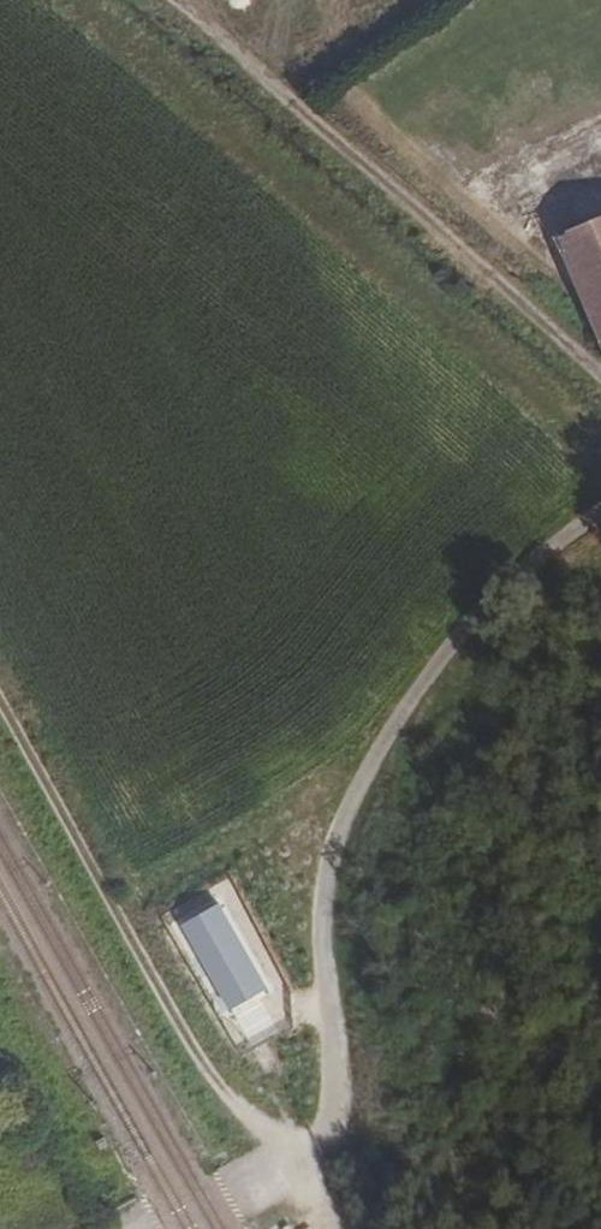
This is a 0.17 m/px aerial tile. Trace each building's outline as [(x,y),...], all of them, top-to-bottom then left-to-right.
[(570,231),(600,314),(600,218),(570,231)]
